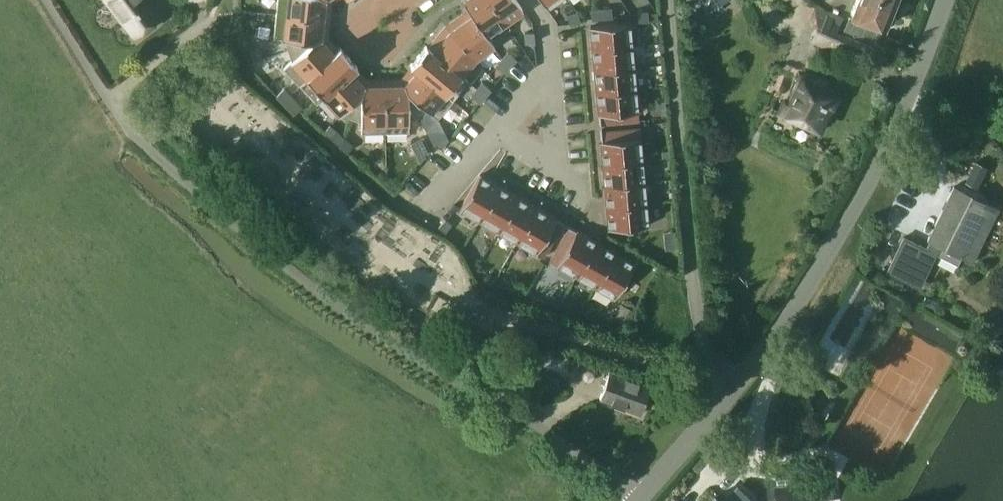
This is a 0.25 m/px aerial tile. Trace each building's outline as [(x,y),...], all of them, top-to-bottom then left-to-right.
[(161,17),(148,0),(107,0),(135,37),(161,17)] [(325,0),(277,0),(276,14),(323,20),(325,0)] [(489,0),(467,0),(463,3),(468,10),(472,15),(491,42),(509,29),(510,29),(504,21),(503,21),(489,0)] [(516,0),(489,0),(503,21),(504,21),(522,8),(516,0)] [(705,13),(726,0),(696,0),(705,13)] [(894,16),(892,12),(890,12),(894,0),(855,0),(850,13),(884,26),(885,22),(888,23),(892,22),(894,16)] [(612,8),(601,9),(602,18),(612,17),(612,8)] [(591,19),(602,18),(601,9),(591,10),(591,19)] [(865,46),(841,35),(837,33),(840,25),(833,21),(834,19),(814,9),(807,23),(813,25),(809,33),(813,35),(810,40),(834,51),(835,48),(858,59),(865,46)] [(649,21),(648,12),(637,13),(638,22),(649,21)] [(580,21),(577,13),(567,16),(570,24),(580,21)] [(321,39),(322,29),(323,20),(276,14),(273,38),(284,39),(288,50),(321,39)] [(491,42),(472,15),(449,31),(475,59),(493,46),(494,46),(491,42)] [(848,17),(841,35),(865,46),(872,49),(879,29),(848,17)] [(631,23),(590,27),(592,50),(633,46),(631,23)] [(475,59),(449,31),(432,51),(462,76),(475,59)] [(534,43),(533,32),(524,33),(525,44),(534,43)] [(299,86),(334,53),(321,39),(288,50),(291,61),(283,69),(299,86)] [(462,76),(432,51),(428,47),(426,46),(417,57),(410,65),(412,67),(415,69),(416,71),(453,101),(454,100),(453,99),(468,81),(462,76)] [(635,67),(633,46),(592,50),(594,71),(635,67)] [(262,59),(259,48),(250,51),(254,62),(262,59)] [(323,98),(351,72),(356,68),(357,67),(347,56),(340,48),(338,49),(336,52),(334,53),(299,86),(300,87),(301,86),(317,104),(323,98)] [(508,52),(502,58),(510,65),(516,59),(508,52)] [(505,72),(510,65),(502,58),(497,65),(505,72)] [(636,89),(635,67),(594,71),(596,93),(636,89)] [(453,101),(416,71),(404,85),(419,117),(430,112),(438,119),(453,101)] [(832,105),(838,92),(820,84),(823,77),(810,71),(798,74),(781,112),(797,120),(800,114),(809,118),(807,122),(819,127),(829,105),(832,105)] [(349,118),(364,86),(351,72),(323,98),(339,115),(340,114),(349,118)] [(482,82),(477,89),(485,96),(490,89),(482,82)] [(419,117),(404,85),(384,86),(385,133),(409,133),(409,123),(419,117)] [(385,133),(384,86),(364,86),(349,118),(361,123),(361,134),(385,133)] [(284,89),(276,96),(282,102),(290,95),(284,89)] [(479,103),(485,96),(477,89),(471,96),(479,103)] [(638,111),(636,89),(596,93),(598,115),(599,115),(609,114),(618,113),(628,112),(638,111)] [(298,111),(302,108),(290,95),(282,102),(294,115),(298,111)] [(463,122),(470,114),(463,108),(456,117),(463,122)] [(639,121),(638,111),(628,112),(629,122),(639,121)] [(629,122),(628,112),(618,113),(619,122),(629,122)] [(619,122),(618,113),(609,114),(609,123),(619,122)] [(609,123),(609,114),(599,115),(600,124),(601,124),(609,123)] [(330,125),(324,132),(334,141),(340,134),(330,125)] [(640,138),(639,128),(630,129),(630,139),(640,138)] [(630,139),(630,129),(620,130),(621,140),(630,139)] [(435,144),(441,149),(442,149),(446,144),(442,130),(429,137),(434,146),(435,144)] [(621,140),(620,130),(610,131),(611,140),(621,140)] [(611,140),(610,131),(601,132),(600,132),(601,141),(611,140)] [(420,162),(430,150),(423,137),(410,143),(420,162)] [(641,138),(640,138),(630,139),(621,140),(611,140),(601,141),(600,141),(602,164),(643,160),(641,138)] [(347,153),(353,146),(345,139),(339,145),(347,153)] [(645,182),(643,160),(602,164),(604,185),(645,182)] [(975,163),(966,182),(976,188),(986,169),(975,163)] [(459,210),(479,221),(499,186),(480,175),(459,210)] [(647,203),(645,182),(604,185),(606,207),(647,203)] [(498,232),(518,197),(499,186),(479,221),(498,232)] [(903,237),(886,271),(920,288),(940,247),(972,263),(998,209),(954,187),(946,201),(952,204),(948,213),(942,210),(927,240),(930,242),(926,248),(903,237)] [(537,207),(518,197),(498,232),(516,243),(537,207)] [(649,226),(647,203),(606,207),(608,229),(634,227),(634,228),(646,227),(646,226),(649,226)] [(549,231),(556,219),(537,207),(516,243),(536,254),(536,253),(543,242),(549,231)] [(438,228),(445,233),(452,225),(445,219),(438,228)] [(556,235),(562,224),(562,223),(556,219),(549,231),(556,235)] [(569,242),(576,231),(569,227),(569,228),(563,238),(569,242)] [(576,277),(596,241),(576,230),(576,231),(569,242),(563,254),(556,265),(576,277)] [(550,246),(556,235),(549,231),(543,242),(550,246)] [(563,254),(569,242),(563,238),(556,250),(563,254)] [(595,287),(615,252),(596,241),(576,277),(595,287)] [(543,257),(550,246),(543,242),(536,253),(543,257)] [(556,265),(563,254),(556,250),(550,261),(556,265)] [(634,263),(615,252),(595,287),(614,299),(615,296),(616,297),(622,286),(621,286),(634,263)] [(856,275),(813,349),(827,357),(824,361),(821,359),(817,364),(839,377),(852,351),(868,319),(873,323),(880,310),(866,302),(844,347),(829,338),(863,279),(856,275)] [(622,304),(615,317),(625,322),(632,309),(622,304)] [(514,352),(511,364),(538,369),(539,364),(546,365),(548,353),(541,352),(540,357),(514,352)] [(641,414),(650,388),(608,372),(600,398),(641,414)] [(803,487),(803,485),(776,488),(777,500),(826,500),(825,485),(803,487)] [(736,488),(725,500),(752,500),(736,488)]
